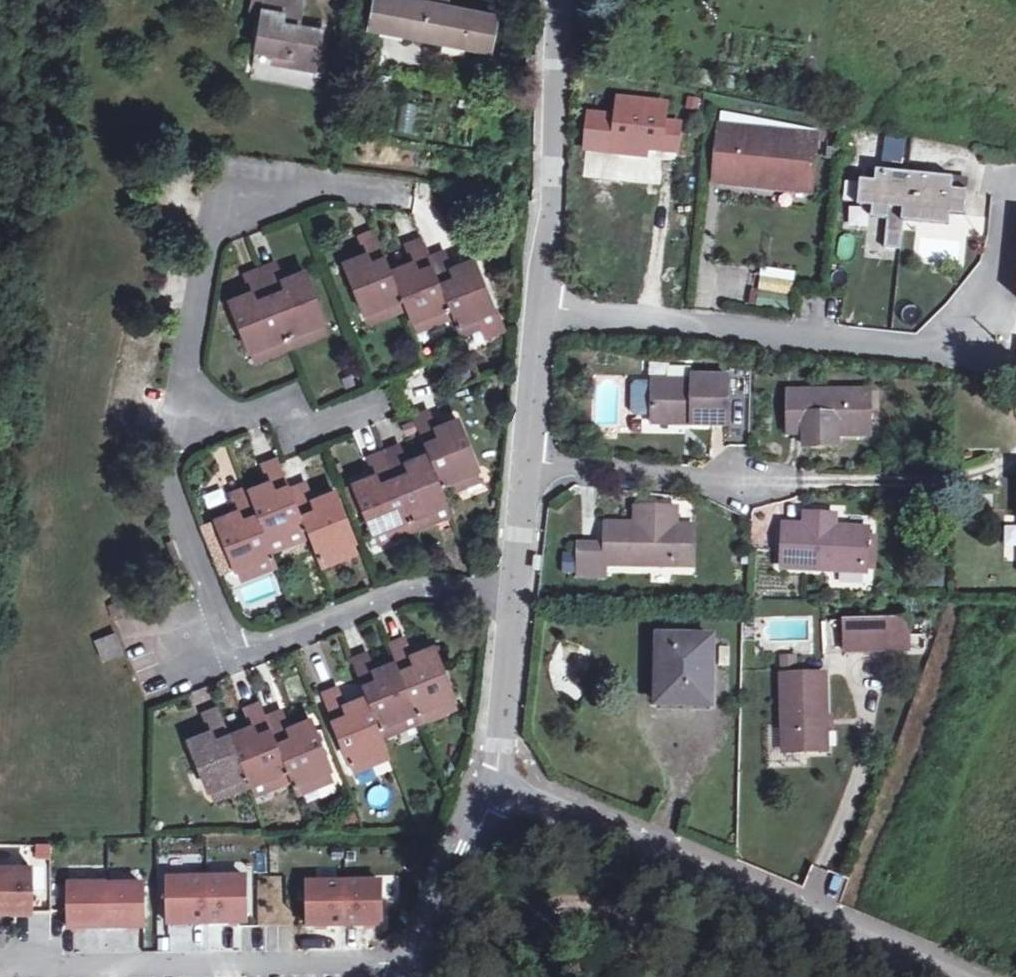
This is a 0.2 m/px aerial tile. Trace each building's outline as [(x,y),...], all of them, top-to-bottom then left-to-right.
[(266,0),(255,0),(253,12),(264,14),(266,0)] [(317,60),(322,33),(283,25),(285,17),(301,20),(305,0),(266,0),(264,14),(258,50),(277,53),(275,62),(293,65),(295,57),(317,60)] [(428,3),(411,0),(376,0),(371,28),(488,51),(494,16),(445,6),(446,0),(428,0),(428,3)] [(315,69),(317,60),(295,57),(293,65),(315,69)] [(399,103),(394,133),(409,135),(413,105),(399,103)] [(640,150),(649,150),(679,152),(681,128),(666,127),(667,108),(620,104),(615,156),(640,158),(640,150)] [(814,195),(820,140),(723,130),(717,185),(726,186),(814,195)] [(883,137),(881,158),(903,161),(906,139),(883,137)] [(842,150),(829,148),(827,161),(841,162),(842,150)] [(649,158),(649,150),(640,150),(640,158),(649,158)] [(905,211),(904,221),(951,226),(952,215),(967,216),(969,192),(955,191),(955,181),(908,176),(907,186),(894,185),(894,174),(879,172),(877,183),(862,182),(861,206),(876,207),(875,219),(891,220),(892,209),(905,211)] [(901,249),(904,221),(905,211),(892,209),(891,220),(888,248),(901,249)] [(479,317),(495,310),(476,261),(454,271),(448,256),(432,262),(424,242),(408,248),(414,263),(392,272),(377,233),(362,240),(368,255),(345,264),(366,314),(380,308),(384,317),(406,308),(411,321),(427,314),(431,325),(453,316),(461,335),(483,326),(479,317)] [(311,328),(326,322),(307,273),(286,281),(280,267),(262,273),(247,279),(254,294),(230,303),(250,352),(266,346),(270,355),(292,347),(315,337),(311,328)] [(791,293),(792,280),(761,277),(760,290),(791,293)] [(791,311),(792,296),(761,293),(759,308),(791,311)] [(369,323),(384,317),(380,308),(366,314),(369,323)] [(496,309),(495,310),(479,317),(483,326),(487,338),(504,331),(496,309)] [(415,332),(431,325),(427,314),(411,321),(415,332)] [(329,331),(326,322),(311,328),(315,337),(329,331)] [(254,362),(270,355),(266,346),(250,352),(254,362)] [(654,418),(654,420),(694,421),(694,427),(730,428),(731,377),(695,376),(695,382),(655,381),(655,383),(654,418)] [(654,418),(655,383),(638,383),(634,387),(634,413),(638,417),(654,418)] [(790,391),(790,430),(806,429),(806,436),(806,446),(839,446),(840,435),(840,430),(872,430),(872,391),(790,391)] [(464,474),(478,468),(459,420),(438,428),(432,413),(415,420),(429,454),(408,463),(402,449),(371,461),(377,476),(355,485),(374,534),(389,527),(394,538),(438,521),(433,510),(448,504),(445,494),(468,485),(464,474)] [(340,547),(355,542),(336,492),(314,501),(309,487),(293,493),(281,462),(264,468),(270,482),(249,491),(232,497),(238,512),(216,521),(235,570),(250,563),(254,573),(278,564),(272,550),(268,540),(284,533),(288,544),(310,535),(322,566),(344,557),(340,547)] [(482,479),(478,468),(464,474),(468,485),(482,479)] [(453,515),(448,504),(433,510),(438,521),(453,515)] [(660,565),(660,508),(637,507),(637,525),(603,525),(603,546),(580,545),(580,577),(608,577),(609,565),(660,565)] [(677,508),(660,508),(660,565),(677,565),(677,508)] [(804,531),(785,531),(783,568),(869,571),(870,536),(836,534),(837,527),(837,515),(805,514),(805,525),(804,531)] [(235,570),(216,521),(203,526),(222,575),(235,570)] [(378,545),(394,538),(389,527),(374,534),(378,545)] [(871,528),(837,527),(836,534),(870,536),(871,528)] [(272,550),(288,544),(284,533),(268,540),(272,550)] [(359,551),(355,542),(340,547),(344,557),(359,551)] [(562,553),(562,576),(574,576),(574,554),(562,553)] [(239,580),(254,573),(250,563),(235,570),(239,580)] [(838,573),(838,585),(868,585),(868,573),(838,573)] [(128,614),(124,604),(112,609),(116,619),(128,614)] [(912,651),(911,618),(846,621),(847,652),(912,651)] [(104,661),(124,653),(116,634),(97,643),(104,661)] [(715,706),(716,637),(661,635),(660,705),(715,706)] [(439,703),(455,697),(436,646),(414,655),(408,641),(392,647),(397,662),(376,671),(370,656),(353,664),(366,698),(346,707),(341,692),(324,698),(354,772),(376,763),(372,753),(386,747),(382,737),(405,728),(402,718),(418,712),(421,722),(443,713),(439,703)] [(824,731),(822,675),(779,676),(781,753),(818,752),(817,731),(824,731)] [(459,707),(455,697),(439,703),(443,713),(459,707)] [(315,776),(331,770),(312,720),(288,729),(283,715),(267,721),(262,707),(247,713),(252,726),(230,736),(221,712),(205,718),(211,732),(189,742),(208,790),(224,784),(227,794),(250,785),(265,778),(269,788),(290,779),(297,795),(320,785),(315,776)] [(405,728),(421,722),(418,712),(402,718),(405,728)] [(390,758),(386,747),(372,753),(376,763),(390,758)] [(335,779),(331,770),(315,776),(320,785),(335,779)] [(254,795),(269,788),(265,778),(250,785),(254,795)] [(212,800),(227,794),(224,784),(208,790),(212,800)] [(31,866),(0,867),(0,912),(32,912),(31,866)] [(211,925),(210,879),(171,880),(172,925),(211,925)] [(250,925),(250,879),(210,879),(211,925),(250,925)] [(348,927),(348,884),(311,885),(312,928),(348,927)] [(385,927),(385,884),(348,884),(348,927),(385,927)] [(111,929),(111,886),(111,885),(72,886),(73,930),(111,929)] [(148,929),(147,886),(111,886),(111,929),(148,929)]
